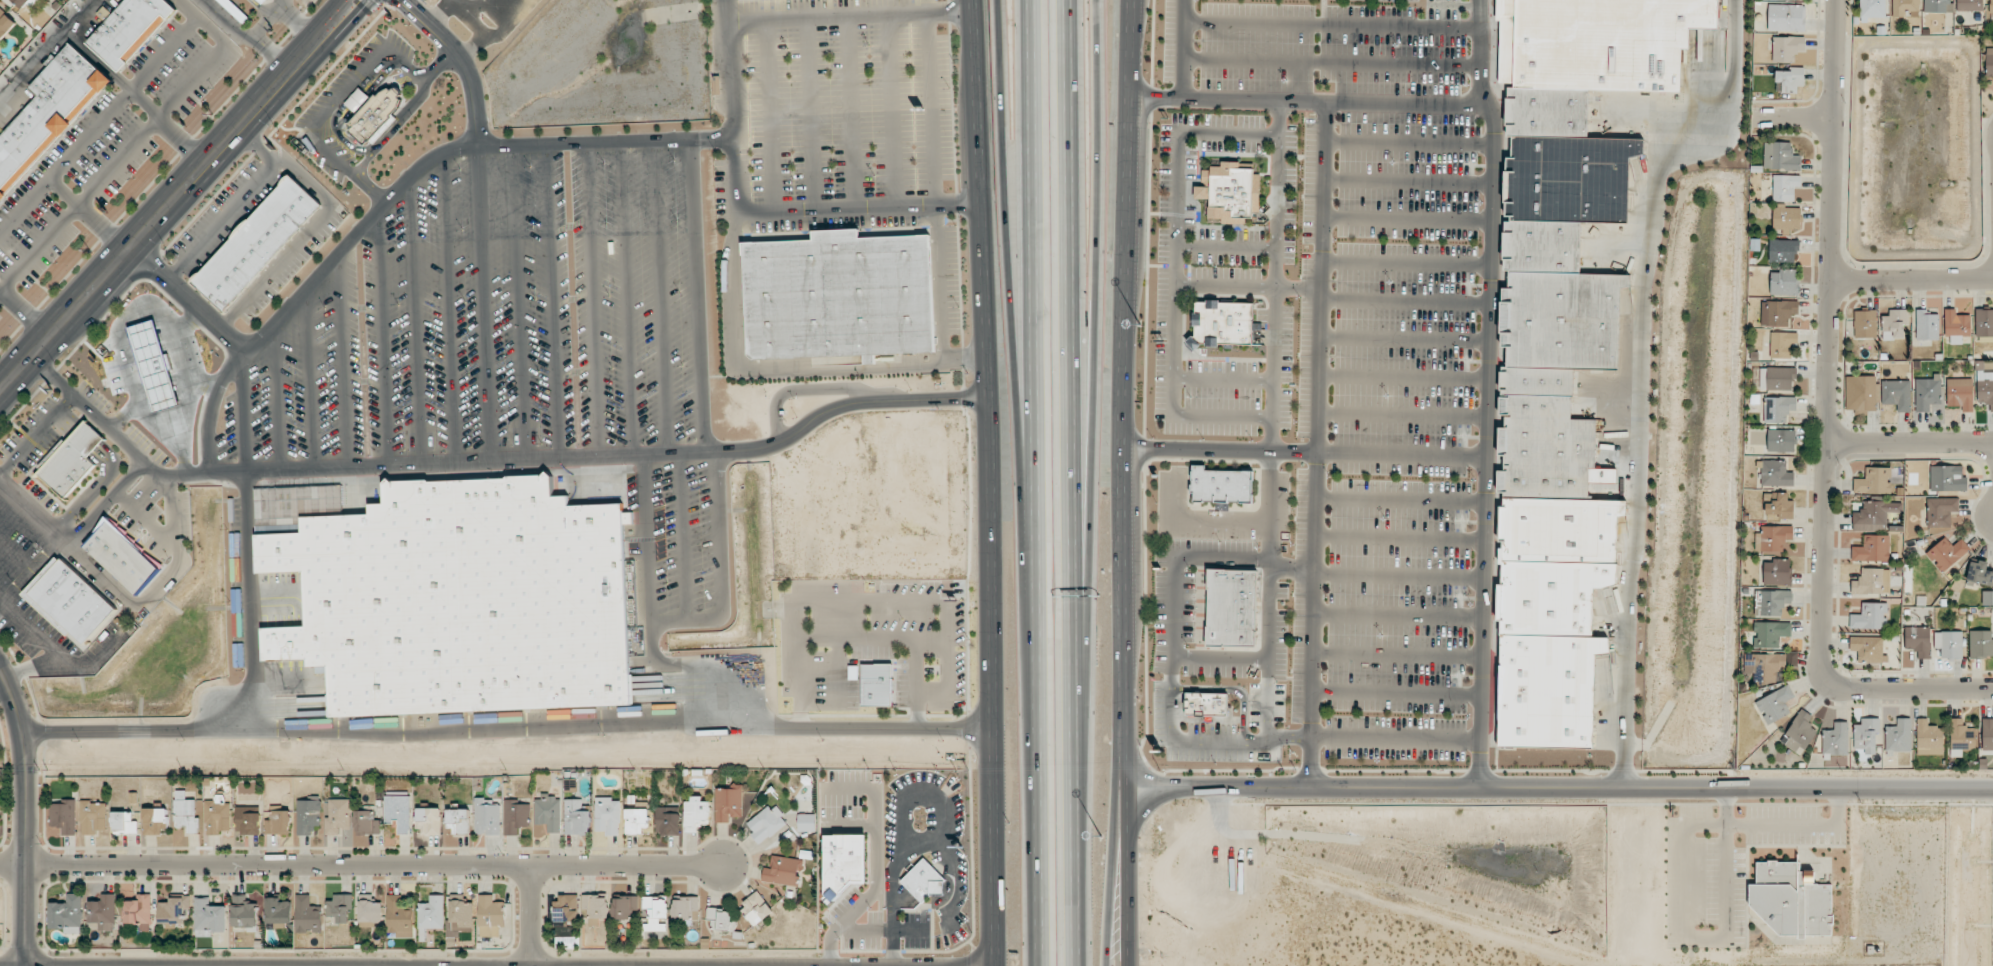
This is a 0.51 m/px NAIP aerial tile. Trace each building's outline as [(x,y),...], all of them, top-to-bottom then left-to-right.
[(30,0),(13,0),(21,9),(30,0)] [(120,72),(178,9),(168,0),(126,0),(87,42),(120,72)] [(244,24),(250,18),(230,0),(218,0),(244,24)] [(1492,22),(1492,0),(1713,0),(1712,30),(1684,29),(1684,51),(1676,51),(1675,94),(1590,92),(1510,90),(1510,82),(1495,82),(1496,22),(1492,22)] [(1860,22),(1868,22),(1868,18),(1886,18),(1886,0),(1860,0),(1860,22)] [(1920,17),(1920,0),(1893,0),(1892,16),(1920,17)] [(1924,12),(1950,13),(1950,0),(1924,0),(1924,12)] [(1983,0),(1957,0),(1957,11),(1983,10),(1983,0)] [(1803,5),(1768,4),(1768,31),(1803,31),(1803,5)] [(17,23),(0,7),(0,41),(17,23)] [(1772,62),(1795,62),(1795,51),(1805,52),(1805,37),(1773,36),(1772,62)] [(113,78),(71,41),(31,87),(39,94),(0,138),(0,204),(113,78)] [(1782,93),(1798,93),(1798,86),(1804,86),(1804,67),(1790,67),(1790,71),(1775,71),(1775,82),(1782,82),(1782,93)] [(350,121),(377,93),(386,89),(391,87),(397,88),(400,92),(401,96),(403,100),(400,110),(392,118),(369,140),(350,121)] [(1510,90),(1508,134),(1514,134),(1589,137),(1590,92),(1510,90)] [(1514,134),(1514,156),(1507,156),(1505,214),(1514,214),(1514,219),(1584,221),(1629,223),(1631,158),(1645,155),(1646,139),(1589,137),(1514,134)] [(1792,142),(1764,142),(1764,169),(1801,170),(1801,155),(1792,155),(1792,142)] [(1209,199),(1209,219),(1221,219),(1221,223),(1251,224),(1251,211),(1261,211),(1262,172),(1254,172),(1255,164),(1204,163),(1204,185),(1196,185),(1195,198),(1209,199)] [(322,202),(288,173),(192,283),(226,312),(322,202)] [(1801,175),(1773,175),(1773,201),(1795,201),(1795,186),(1800,186),(1801,175)] [(1791,234),(1791,228),(1801,228),(1801,208),(1773,208),(1773,229),(1783,229),(1783,234),(1791,234)] [(1514,219),(1504,219),(1503,270),(1509,270),(1582,273),(1584,221),(1514,219)] [(745,242),(748,358),(864,354),(865,363),(875,362),(875,353),(934,351),(930,235),(860,237),(860,228),(814,230),(814,240),(745,242)] [(1800,240),(1769,239),(1769,262),(1795,262),(1795,251),(1799,251),(1800,240)] [(1770,295),(1797,295),(1798,269),(1779,269),(1779,273),(1771,273),(1770,295)] [(1509,270),(1509,286),(1500,286),(1498,347),(1508,347),(1508,365),(1575,367),(1615,369),(1618,290),(1631,287),(1632,274),(1582,273),(1509,270)] [(1193,300),(1193,346),(1254,346),(1254,300),(1193,300)] [(1761,326),(1790,327),(1790,317),(1799,317),(1799,302),(1762,301),(1761,326)] [(1908,309),(1889,310),(1889,316),(1882,316),(1883,340),(1904,339),(1903,327),(1908,327),(1908,309)] [(1971,336),(1971,315),(1956,315),(1956,309),(1946,309),(1946,344),(1962,344),(1962,337),(1971,336)] [(1976,309),(1975,336),(1992,336),(1992,309),(1976,309)] [(1854,311),(1855,338),(1877,337),(1876,310),(1854,311)] [(1917,340),(1938,340),(1938,310),(1917,310),(1917,340)] [(185,408),(160,317),(133,325),(158,415),(185,408)] [(1770,358),(1790,358),(1790,346),(1798,346),(1798,332),(1771,332),(1770,358)] [(1508,365),(1500,365),(1500,395),(1509,395),(1573,396),(1575,397),(1575,367),(1508,365)] [(1766,389),(1796,390),(1796,368),(1767,367),(1766,389)] [(1916,412),(1930,412),(1930,404),(1940,404),(1940,378),(1916,379),(1916,412)] [(1973,411),(1972,378),(1947,378),(1947,406),(1962,406),(1962,411),(1973,411)] [(1910,381),(1882,380),(1881,404),(1897,404),(1897,412),(1910,412),(1910,381)] [(1509,395),(1509,397),(1500,397),(1499,415),(1511,415),(1511,418),(1505,418),(1505,426),(1499,425),(1499,455),(1504,455),(1504,468),(1497,468),(1496,493),(1504,493),(1504,496),(1592,498),(1592,469),(1597,469),(1597,417),(1573,417),(1573,396),(1509,395)] [(1764,422),(1787,423),(1787,411),(1796,411),(1796,397),(1764,397),(1764,422)] [(107,437),(84,417),(34,475),(65,501),(98,463),(90,456),(107,437)] [(1795,430),(1768,430),(1767,451),(1795,452),(1795,430)] [(1628,453),(1628,433),(1604,432),(1604,457),(1615,457),(1615,452),(1628,453)] [(1794,472),(1785,472),(1785,461),(1761,460),(1761,485),(1794,486),(1794,472)] [(1207,469),(1207,464),(1192,464),(1191,502),(1254,504),(1255,470),(1207,469)] [(1967,476),(1963,476),(1963,465),(1930,466),(1931,491),(1967,490),(1967,476)] [(1890,467),(1865,467),(1865,479),(1854,479),(1854,493),(1890,493),(1890,467)] [(631,704),(624,523),(633,523),(633,512),(625,512),(622,503),(570,505),(570,495),(554,496),(553,478),(552,475),(387,481),(385,482),(385,503),(370,503),(370,513),(302,516),(303,530),(284,531),(285,532),(257,533),(259,572),(305,570),(307,626),(263,627),(265,660),(306,659),(310,668),(329,667),(331,714),(331,716),(631,704)] [(1504,496),(1504,505),(1500,505),(1499,541),(1504,541),(1503,559),(1618,561),(1619,515),(1631,515),(1631,505),(1627,505),(1627,498),(1592,498),(1504,496)] [(1958,498),(1927,498),(1928,527),(1951,527),(1951,512),(1958,512),(1958,498)] [(1853,530),(1887,530),(1887,512),(1897,512),(1897,501),(1864,501),(1864,508),(1853,508),(1853,530)] [(137,597),(164,566),(109,515),(81,546),(137,597)] [(1762,526),(1762,533),(1756,533),(1755,551),(1783,552),(1784,539),(1793,539),(1793,527),(1762,526)] [(1852,547),(1851,561),(1889,562),(1890,535),(1864,535),(1864,547),(1852,547)] [(1952,546),(1946,537),(1926,553),(1941,572),(1970,550),(1962,539),(1952,546)] [(23,593),(83,650),(120,610),(60,553),(23,593)] [(1503,559),(1503,583),(1497,583),(1496,621),(1502,621),(1502,634),(1592,635),(1593,588),(1601,588),(1622,582),(1622,561),(1618,561),(1503,559)] [(1987,569),(1988,561),(1970,559),(1967,582),(1992,585),(1992,570),(1987,569)] [(1763,560),(1763,585),(1791,584),(1791,560),(1763,560)] [(1257,646),(1258,569),(1208,568),(1207,645),(1257,646)] [(1890,569),(1861,568),(1861,581),(1851,581),(1851,594),(1890,594),(1890,569)] [(1792,590),(1755,590),(1755,616),(1783,616),(1783,603),(1792,603),(1792,590)] [(1992,605),(1992,591),(1982,591),(1983,605),(1992,605)] [(1887,629),(1887,603),(1862,602),(1861,614),(1850,614),(1850,629),(1887,629)] [(1780,648),(1780,636),(1791,637),(1791,622),(1754,622),(1754,647),(1780,648)] [(1905,650),(1917,649),(1918,658),(1930,658),(1930,626),(1905,627),(1905,650)] [(1962,631),(1934,632),(1935,648),(1941,648),(1941,658),(1963,658),(1962,631)] [(1992,658),(1992,639),(1992,631),(1970,631),(1970,658),(1992,658)] [(1502,634),(1500,745),(1594,746),(1596,655),(1613,652),(1613,635),(1592,635),(1502,634)] [(1857,662),(1884,663),(1884,637),(1850,637),(1850,651),(1857,651),(1857,662)] [(1787,654),(1744,654),(1744,673),(1754,673),(1754,684),(1776,684),(1776,667),(1796,667),(1796,658),(1787,658),(1787,654)] [(861,706),(893,706),(893,663),(861,663),(861,706)] [(1790,714),(1785,701),(1794,698),(1790,686),(1756,700),(1766,724),(1790,714)] [(1185,692),(1185,716),(1229,716),(1229,692),(1185,692)] [(634,709),(611,709),(611,718),(634,718),(634,709)] [(1805,750),(1817,731),(1808,725),(1814,717),(1801,709),(1780,742),(1796,751),(1799,746),(1805,750)] [(1854,749),(1865,749),(1864,754),(1878,754),(1878,718),(1861,718),(1861,725),(1854,725),(1854,749)] [(1885,751),(1911,752),(1912,718),(1897,718),(1897,726),(1886,726),(1885,751)] [(1917,754),(1943,755),(1944,726),(1928,726),(1928,718),(1917,718),(1917,754)] [(1951,718),(1950,756),(1962,757),(1962,750),(1975,751),(1976,727),(1963,727),(1963,718),(1951,718)] [(1992,749),(1992,720),(1982,720),(1983,749),(1992,749)] [(1833,730),(1823,730),(1822,754),(1848,755),(1849,722),(1833,722),(1833,730)] [(742,785),(715,786),(717,823),(729,822),(729,817),(743,816),(742,785)] [(198,800),(186,800),(186,790),(175,790),(176,826),(188,826),(188,833),(198,833),(198,800)] [(411,796),(386,795),(386,822),(398,822),(398,834),(411,834),(411,796)] [(297,835),(314,835),(314,826),(320,826),(321,796),(310,796),(310,800),(298,800),(297,835)] [(535,799),(535,824),(548,824),(548,833),(561,833),(561,796),(542,796),(542,799),(535,799)] [(595,831),(606,831),(606,835),(620,836),(621,801),(611,801),(612,797),(596,797),(595,831)] [(205,799),(206,835),(220,835),(220,831),(232,830),(231,803),(225,803),(225,798),(205,799)] [(501,805),(494,805),(494,799),(476,798),(475,834),(501,835),(501,805)] [(692,801),(685,802),(686,831),(698,831),(697,826),(710,825),(710,798),(691,798),(692,801)] [(326,834),(340,835),(340,829),(350,829),(351,799),(330,799),(329,816),(326,816),(326,834)] [(583,799),(565,799),(565,834),(590,835),(590,811),(583,811),(583,799)] [(62,835),(76,835),(76,800),(51,800),(51,827),(62,827),(62,835)] [(82,835),(97,834),(97,830),(108,830),(107,801),(82,802),(82,835)] [(519,835),(519,827),(529,827),(530,802),(506,801),(505,835),(519,835)] [(788,824),(776,806),(771,810),(769,807),(746,823),(760,843),(788,824)] [(260,834),(261,808),(237,807),(237,834),(260,834)] [(657,835),(681,834),(680,807),(656,807),(657,835)] [(144,834),(168,834),(167,808),(144,809),(144,834)] [(441,808),(418,808),(419,835),(442,835),(441,808)] [(625,809),(626,834),(649,833),(649,808),(625,809)] [(469,809),(446,809),(447,828),(453,828),(453,835),(470,834),(469,809)] [(381,820),(375,820),(374,810),(355,810),(356,834),(381,834),(381,820)] [(290,834),(291,811),(267,811),(267,834),(290,834)] [(138,833),(138,821),(133,821),(133,812),(114,812),(114,832),(138,833)] [(816,831),(815,814),(798,814),(798,832),(816,831)] [(826,835),(825,899),(844,899),(844,884),(867,884),(867,835),(826,835)] [(801,859),(772,855),(771,868),(764,867),(762,881),(797,886),(801,859)] [(925,905),(949,881),(925,857),(900,881),(925,905)] [(1832,940),(1833,884),(1814,884),(1814,871),(1798,870),(1798,862),(1756,861),(1756,884),(1758,885),(1757,939),(1832,940)] [(755,925),(774,913),(759,890),(740,903),(755,925)] [(50,928),(68,929),(68,933),(81,934),(82,894),(67,893),(67,903),(51,902),(50,928)] [(115,894),(101,894),(101,901),(89,901),(89,923),(104,923),(104,930),(115,930),(115,894)] [(135,894),(135,901),(124,901),(124,923),(152,923),(151,894),(135,894)] [(311,894),(296,895),(296,932),(323,932),(322,911),(312,911),(311,894)] [(329,916),(336,917),(335,923),(349,923),(349,908),(352,908),(353,895),(330,894),(329,916)] [(382,902),(374,902),(374,895),(360,894),(359,926),(381,927),(382,902)] [(415,938),(414,909),(399,910),(398,894),(388,895),(388,932),(397,932),(397,938),(415,938)] [(480,937),(501,936),(500,925),(505,925),(505,902),(494,902),(493,894),(479,895),(480,937)] [(579,921),(578,894),(556,895),(556,922),(579,921)] [(232,895),(233,928),(258,927),(257,903),(248,903),(248,895),(232,895)] [(445,895),(431,895),(430,903),(422,903),(421,928),(444,928),(445,895)] [(613,918),(632,919),(632,911),(638,911),(639,896),(613,895),(613,918)] [(159,902),(159,924),(185,923),(185,909),(190,909),(190,896),(169,897),(169,902),(159,902)] [(668,930),(668,896),(643,897),(644,908),(647,908),(647,931),(668,930)] [(226,932),(226,906),(210,906),(210,898),(195,897),(194,936),(213,937),(213,932),(226,932)] [(292,923),(292,901),(281,901),(281,897),(267,897),(266,923),(292,923)] [(474,902),(450,901),(449,937),(460,937),(460,931),(473,931),(474,902)] [(712,917),(712,930),(732,930),(733,908),(707,908),(707,917),(712,917)]
